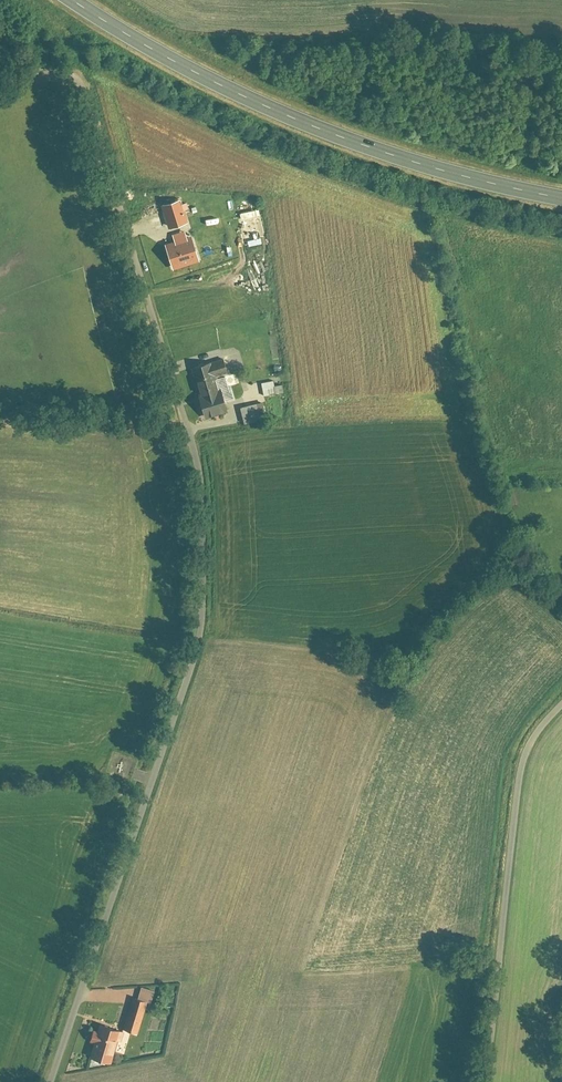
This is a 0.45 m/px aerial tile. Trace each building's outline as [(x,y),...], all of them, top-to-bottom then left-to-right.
[(158,197),(167,222),(181,217),(173,193),(158,197)] [(181,215),(189,213),(184,196),(176,199),(181,215)] [(241,198),(242,208),(259,208),(259,198),(241,198)] [(140,204),(147,222),(158,219),(151,200),(140,204)] [(180,267),(207,259),(200,235),(192,237),(189,229),(177,232),(179,240),(172,242),(180,267)] [(256,233),(257,239),(251,240),(252,245),(265,243),(263,231),(256,233)] [(193,401),(198,419),(225,411),(220,394),(207,397),(203,378),(223,374),(220,357),(196,363),(197,369),(188,371),(195,401),(193,401)] [(260,381),(261,395),(271,394),(270,380),(260,381)] [(236,408),(239,423),(264,419),(261,404),(236,408)] [(120,1029),(138,1034),(146,1004),(128,1000),(120,1029)] [(83,1030),(80,1041),(87,1042),(83,1057),(107,1063),(115,1029),(92,1023),(83,1030)]
